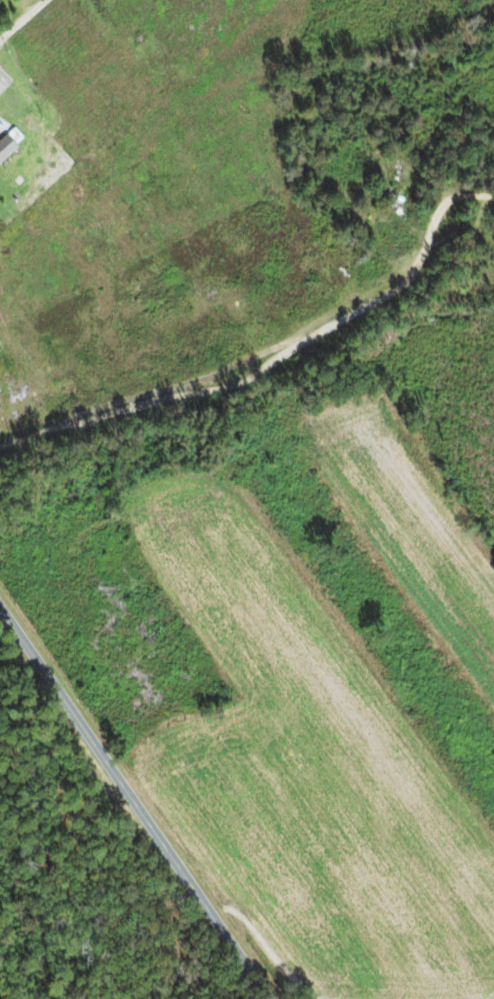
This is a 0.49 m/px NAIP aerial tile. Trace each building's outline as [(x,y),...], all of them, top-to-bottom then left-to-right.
[(14,147),(3,134),(0,137),(0,160),(14,147)]
